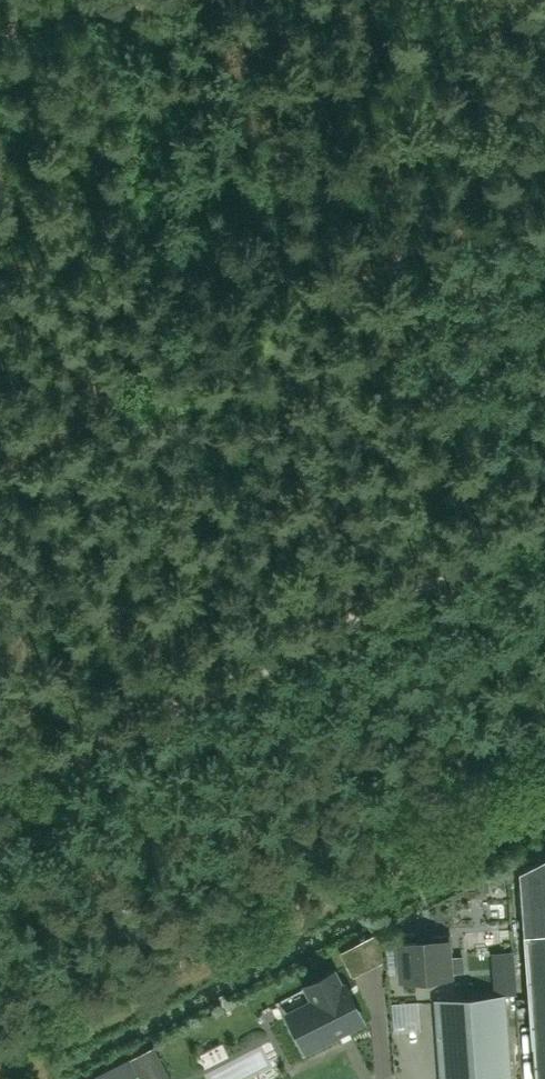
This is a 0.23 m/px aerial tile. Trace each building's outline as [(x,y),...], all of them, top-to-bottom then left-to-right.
[(519,871),(535,1078),(544,1078),(544,858),(519,871)] [(403,980),(419,978),(419,979),(433,978),(449,976),(449,973),(467,972),(465,956),(448,958),(447,949),(452,949),(451,935),(433,936),(433,941),(430,941),(416,942),(400,943),(400,946),(402,973),(403,980)] [(500,979),(516,979),(516,951),(500,951),(500,979)] [(304,990),(311,1005),(288,1017),(304,1049),(305,1048),(303,1044),(328,1031),(331,1036),(360,1021),(336,974),(304,990)] [(440,1078),(512,1078),(505,994),(434,1000),(440,1078)]
